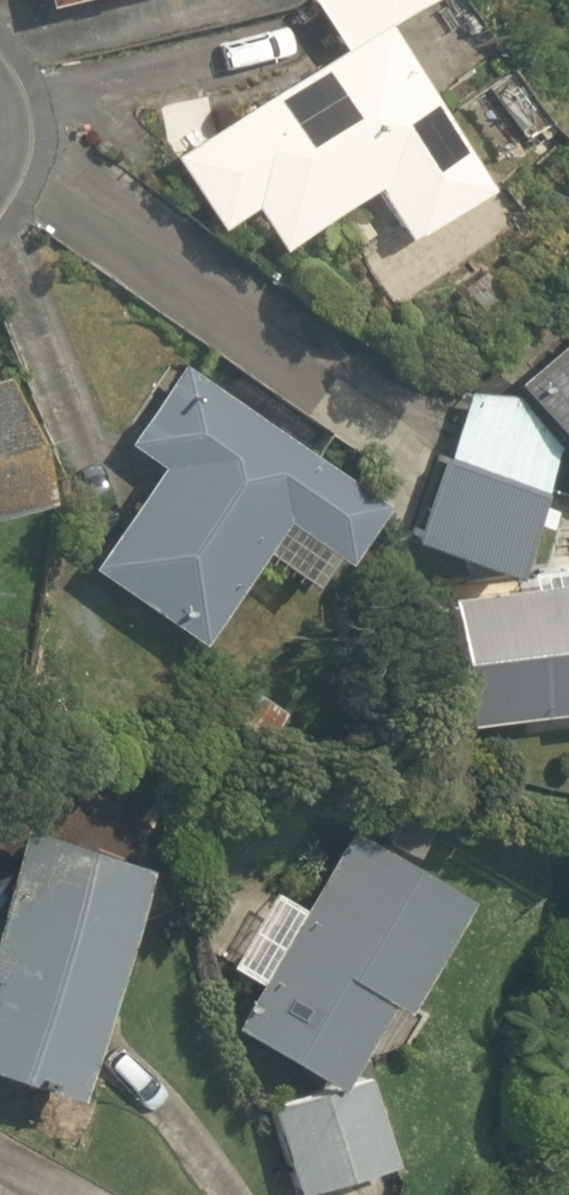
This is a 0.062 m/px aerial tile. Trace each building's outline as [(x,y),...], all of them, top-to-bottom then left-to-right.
[(380,18),(409,0),(307,0),(334,44),(164,150),(208,222),(243,199),(270,243),(369,182),(400,233),(481,182),(380,18)] [(568,451),(568,323),(505,377),(568,451)] [(186,636),(247,547),(295,583),(320,547),(330,554),(372,497),(175,359),(119,439),(152,460),(81,561),(186,636)] [(30,502),(10,379),(0,379),(0,511),(30,502)] [(458,387),(436,449),(532,483),(550,443),(507,389),(458,387)] [(499,570),(532,483),(436,449),(404,531),(499,570)] [(525,570),(527,583),(442,592),(455,719),(556,706),(558,717),(568,715),(568,564),(525,570)] [(136,861),(17,817),(0,867),(0,1066),(59,1088),(136,861)] [(224,1020),(328,1081),(381,995),(394,1003),(459,892),(341,824),(294,903),(265,885),(220,961),(249,979),(224,1020)] [(388,1158),(358,1071),(328,1081),(263,1100),(287,1189),(388,1158)]
